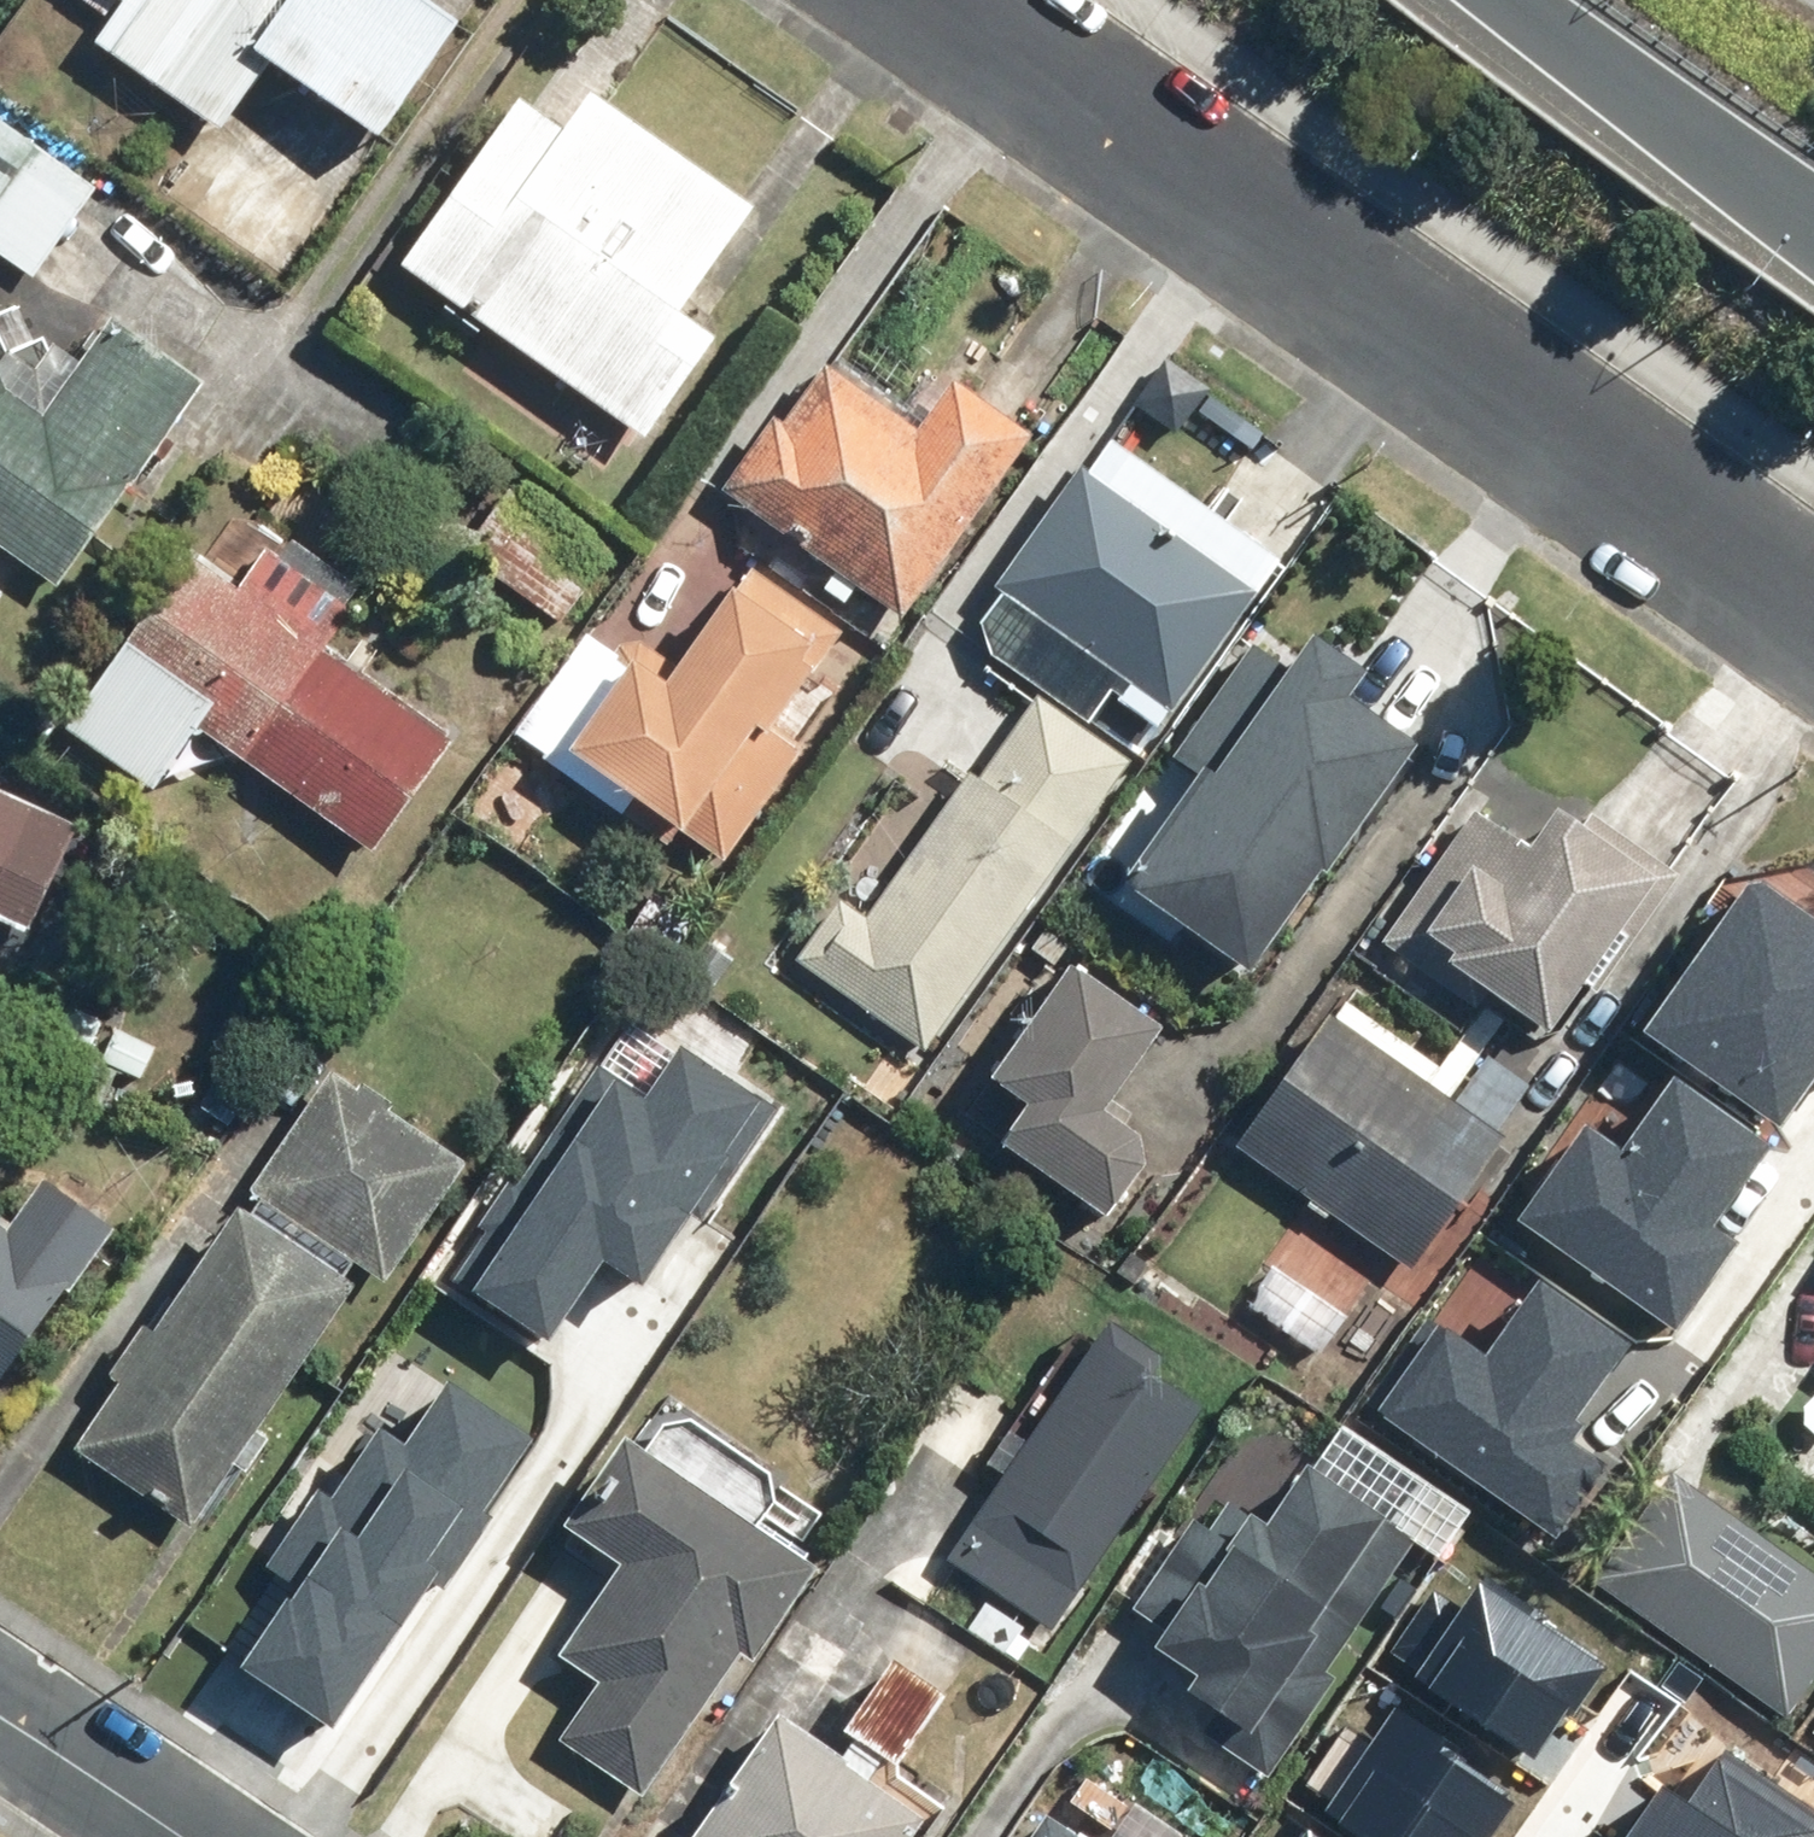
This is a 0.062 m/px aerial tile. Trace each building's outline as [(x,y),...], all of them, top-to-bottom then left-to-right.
[(98,44),(209,124),(224,134),(226,133),(277,62),(389,141),(471,27),(433,0),(82,0),(114,22),(98,44)] [(765,213),(602,96),(576,132),(529,98),(408,265),(656,443),(730,342),(691,315),(765,213)] [(0,122),(0,257),(42,282),(101,183),(0,122)] [(68,591),(211,385),(120,322),(54,418),(12,390),(0,366),(0,544),(68,591)] [(1039,434),(948,370),(912,421),(830,362),(737,491),(910,615),(1039,434)] [(1181,436),(1212,397),(1168,362),(1137,401),(1181,436)] [(1111,434),(1004,589),(1135,680),(1121,700),(1166,732),(1180,712),(1186,715),(1293,561),(1111,434)] [(517,488),(467,560),(563,627),(613,555),(517,488)] [(335,651),(372,599),(281,535),(247,584),(196,548),(67,734),(157,796),(202,731),(384,858),(465,741),(335,651)] [(679,672),(644,648),(571,754),(733,865),(814,747),(787,728),(853,632),(754,564),(679,672)] [(0,591),(0,611),(10,599),(0,591)] [(1310,665),(1264,633),(1171,766),(1205,789),(1136,887),(1265,977),(1426,747),(1365,704),(1381,680),(1327,642),(1310,665)] [(877,924),(842,899),(796,964),(932,1059),(1138,765),(1038,695),(877,924)] [(0,791),(0,916),(36,932),(83,828),(0,791)] [(1542,855),(1481,812),(1387,945),(1448,988),(1459,972),(1556,1041),(1673,875),(1576,807),(1542,855)] [(1639,1033),(1776,1129),(1813,1075),(1813,922),(1750,877),(1639,1033)] [(1180,1022),(1083,960),(1002,1088),(1033,1108),(1006,1149),(1116,1219),(1162,1146),(1118,1118),(1180,1022)] [(1504,1137),(1543,1083),(1491,1046),(1452,1100),(1335,1017),(1241,1149),(1420,1277),(1514,1145),(1504,1137)] [(645,1116),(616,1094),(446,1319),(516,1371),(614,1241),(656,1272),(786,1099),(704,1038),(645,1116)] [(259,1481),(286,1440),(269,1428),(374,1275),(391,1287),(476,1163),(338,1069),(80,1448),(200,1530),(241,1469),(259,1481)] [(1583,1125),(1516,1221),(1673,1329),(1733,1242),(1713,1229),(1770,1147),(1670,1078),(1620,1150),(1583,1125)] [(58,1178),(20,1232),(0,1219),(0,1396),(121,1221),(58,1178)] [(1353,1319),(1277,1266),(1252,1302),(1327,1355),(1353,1319)] [(1427,1315),(1364,1405),(1554,1537),(1604,1466),(1569,1442),(1580,1426),(1574,1422),(1630,1343),(1536,1278),(1483,1354),(1427,1315)] [(1027,1663),(1051,1625),(1067,1635),(1226,1387),(1117,1317),(958,1565),(999,1592),(975,1630),(1027,1663)] [(337,1715),(547,1431),(477,1379),(403,1479),(364,1451),(271,1577),(310,1605),(267,1664),(337,1715)] [(829,1571),(797,1550),(827,1502),(683,1409),(652,1457),(630,1442),(558,1555),(608,1587),(562,1657),(605,1685),(565,1746),(651,1802),(746,1654),(767,1668),(829,1571)] [(1230,1720),(1215,1744),(1274,1782),(1424,1547),(1393,1528),(1400,1517),(1318,1465),(1275,1533),(1216,1496),(1142,1613),(1173,1633),(1158,1656),(1205,1686),(1197,1699),(1230,1720)] [(1604,1591),(1788,1720),(1813,1683),(1813,1568),(1684,1477),(1604,1591)] [(1433,1588),(1390,1653),(1416,1670),(1411,1677),(1533,1757),(1567,1706),(1575,1711),(1605,1666),(1528,1615),(1533,1609),(1482,1575),(1461,1607),(1433,1588)] [(1322,1812),(1359,1836),(1492,1836),(1515,1803),(1485,1783),(1493,1772),(1395,1705),(1322,1812)] [(936,1825),(886,1791),(895,1779),(798,1712),(712,1836),(927,1836),(936,1825)] [(1626,1836),(1813,1836),(1813,1809),(1725,1748),(1688,1801),(1663,1784),(1626,1836)] [(1032,1812),(1017,1836),(1076,1836),(1032,1812)] [(1308,1826),(1301,1836),(1324,1836),(1308,1826)]
